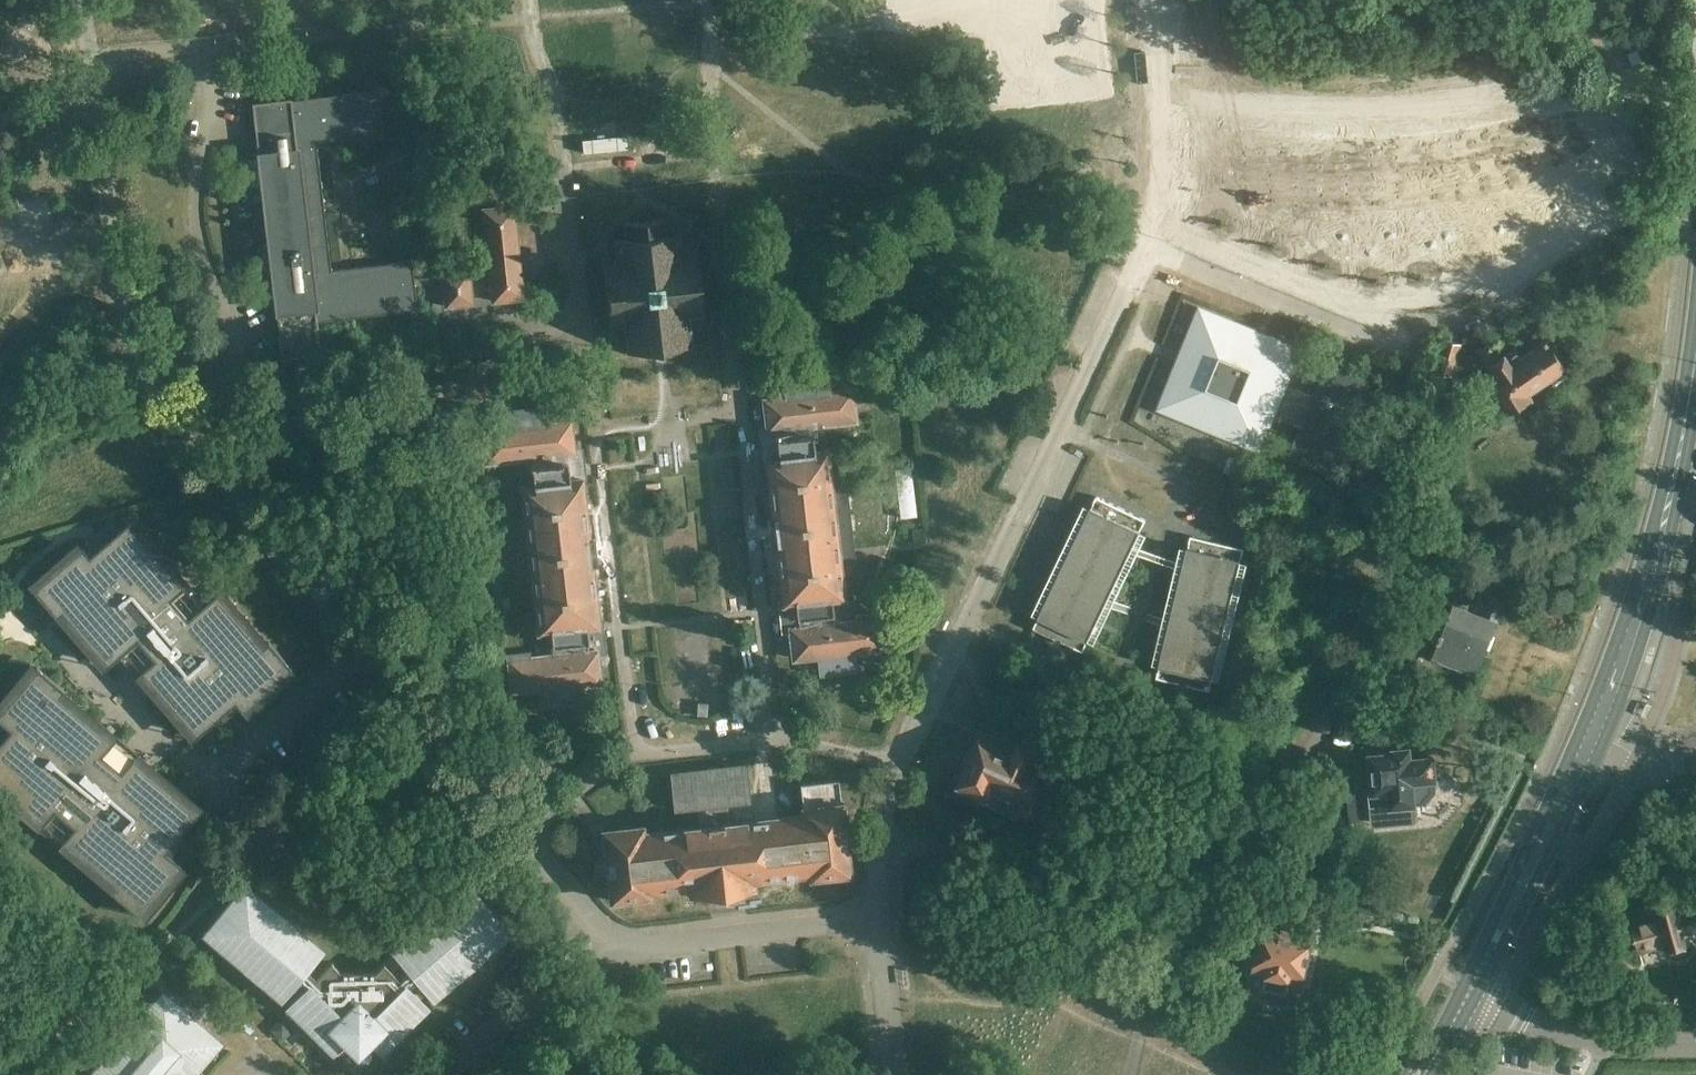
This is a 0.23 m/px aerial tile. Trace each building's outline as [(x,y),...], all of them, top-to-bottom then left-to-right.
[(257,184),(260,184),(267,245),(263,246),(266,272),(270,272),(281,358),(320,353),(316,322),(416,310),(410,260),(329,270),(315,147),(383,139),(377,89),(289,100),(289,98),(250,103),(257,157),(254,158),(257,184)] [(1607,114),(1574,121),(1582,165),(1614,159),(1607,114)] [(1522,131),(1497,135),(1504,179),(1529,175),(1522,131)] [(1497,135),(1473,140),(1481,184),(1504,179),(1497,135)] [(1345,155),(1320,156),(1321,199),(1347,198),(1345,155)] [(1371,155),(1345,155),(1347,198),(1371,198),(1371,155)] [(1371,155),(1371,198),(1398,197),(1398,155),(1371,155)] [(1271,156),(1271,202),(1296,201),(1296,199),(1296,156),(1271,156)] [(1320,156),(1296,156),(1296,199),(1321,199),(1320,156)] [(520,266),(518,264),(517,257),(519,254),(518,249),(516,247),(515,239),(517,237),(517,231),(514,230),(511,207),(484,210),(494,300),(521,297),(519,274),(521,272),(520,266)] [(626,324),(629,353),(661,350),(689,346),(686,317),(702,315),(695,251),(679,253),(677,234),(665,235),(663,220),(657,220),(626,224),(627,239),(616,240),(618,259),(602,261),(610,326),(626,324)] [(471,302),(468,270),(442,273),(445,305),(471,302)] [(1283,386),(1298,351),(1202,311),(1162,407),(1258,447),(1273,411),(1303,424),(1288,459),(1332,478),(1372,382),(1327,363),(1313,399),(1283,386)] [(1518,352),(1510,357),(1507,353),(1502,357),(1491,342),(1478,352),(1492,373),(1487,377),(1512,414),(1517,411),(1520,411),(1526,407),(1527,404),(1533,400),(1529,393),(1550,380),(1554,386),(1571,374),(1558,354),(1558,351),(1555,346),(1552,345),(1548,339),(1522,357),(1518,352)] [(1448,340),(1438,372),(1451,376),(1461,344),(1450,341),(1448,340)] [(781,399),(764,401),(767,429),(761,430),(771,516),(768,517),(771,544),(775,544),(785,629),(791,629),(794,659),(819,655),(821,672),(854,668),(852,651),(879,648),(875,613),(855,615),(856,619),(833,622),(830,597),(842,596),(835,535),(850,534),(844,480),(828,481),(824,452),(813,453),(811,428),(854,423),(850,392),(824,394),(822,378),(784,382),(785,392),(781,393),(781,399)] [(599,681),(595,650),(601,650),(577,449),(571,450),(568,422),(552,424),(551,419),(546,419),(544,407),(507,411),(508,428),(483,432),(487,463),(530,458),(533,484),(521,485),(539,630),(549,629),(552,654),(527,657),(527,653),(508,655),(512,690),(539,687),(542,704),(575,700),(572,683),(599,681)] [(1104,499),(1096,496),(1092,504),(1100,508),(1104,499)] [(1104,499),(1100,508),(1108,512),(1112,504),(1104,499)] [(1142,527),(1133,523),(1124,519),(1116,515),(1108,512),(1100,508),(1092,504),(1082,526),(1131,549),(1142,527)] [(1120,507),(1112,504),(1108,512),(1116,515),(1120,507)] [(1128,511),(1120,507),(1116,515),(1124,519),(1128,511)] [(1137,515),(1128,511),(1124,519),(1133,523),(1137,515)] [(1146,520),(1137,515),(1133,523),(1142,527),(1146,520)] [(81,547),(31,589),(55,617),(63,609),(67,613),(64,615),(107,665),(123,651),(196,736),(223,712),(216,704),(227,694),(238,707),(241,711),(291,668),(267,641),(259,648),(256,644),(258,642),(216,592),(200,606),(127,522),(100,545),(107,553),(95,563),(81,547)] [(1131,549),(1082,526),(1071,548),(1121,571),(1131,549)] [(1200,538),(1191,536),(1187,548),(1196,550),(1200,538)] [(1209,540),(1200,538),(1196,550),(1205,553),(1209,540)] [(1218,542),(1209,540),(1205,553),(1214,555),(1218,542)] [(1226,544),(1218,542),(1214,555),(1223,557),(1226,544)] [(1235,546),(1226,544),(1223,557),(1232,559),(1235,546)] [(1244,548),(1235,546),(1232,559),(1241,561),(1244,548)] [(1121,571),(1071,548),(1061,570),(1111,593),(1121,571)] [(1241,561),(1232,559),(1223,557),(1214,555),(1205,553),(1196,550),(1187,548),(1182,572),(1235,585),(1241,561)] [(1111,593),(1061,570),(1050,592),(1100,616),(1111,593)] [(1235,585),(1182,572),(1176,595),(1229,608),(1235,585)] [(1100,616),(1050,592),(1040,613),(1048,617),(1056,622),(1064,625),(1073,629),(1080,633),(1089,638),(1100,616)] [(1476,649),(1484,652),(1506,598),(1492,592),(1482,616),(1454,605),(1434,655),(1467,669),(1476,649)] [(1229,608),(1176,595),(1171,618),(1224,631),(1229,608)] [(1048,617),(1040,613),(1033,628),(1041,631),(1048,617)] [(1056,622),(1048,617),(1041,631),(1049,635),(1056,622)] [(1224,631),(1171,618),(1165,642),(1218,654),(1224,631)] [(1064,625),(1056,622),(1049,635),(1058,639),(1064,625)] [(1073,629),(1064,625),(1058,639),(1066,643),(1073,629)] [(1080,633),(1073,629),(1066,643),(1074,647),(1080,633)] [(1089,638),(1080,633),(1074,647),(1083,651),(1089,638)] [(1218,654),(1165,642),(1159,666),(1168,668),(1178,670),(1187,672),(1196,674),(1205,677),(1213,678),(1218,654)] [(111,882),(114,880),(117,883),(111,892),(138,915),(181,865),(169,855),(156,844),(166,833),(174,840),(191,820),(198,813),(62,698),(60,701),(56,698),(63,689),(36,666),(0,709),(0,721),(18,736),(8,748),(0,741),(0,788),(111,882)] [(1168,668),(1159,666),(1156,677),(1166,680),(1168,668)] [(1178,670),(1168,668),(1166,680),(1175,682),(1178,670)] [(1187,672),(1178,670),(1175,682),(1184,684),(1187,672)] [(1196,674),(1187,672),(1184,684),(1193,686),(1196,674)] [(1205,677),(1196,674),(1193,686),(1202,688),(1205,677)] [(1213,678),(1205,677),(1202,688),(1210,690),(1213,678)] [(1030,755),(1035,745),(1021,739),(1014,755),(982,742),(964,783),(986,793),(983,800),(1016,815),(1019,807),(1042,817),(1059,775),(1038,766),(1040,759),(1030,755)] [(1416,801),(1428,800),(1433,789),(1432,778),(1435,777),(1433,756),(1419,757),(1418,748),(1410,749),(1409,747),(1394,748),(1394,752),(1370,754),(1373,790),(1368,791),(1369,805),(1391,803),(1391,806),(1417,804),(1416,801)] [(849,873),(840,803),(837,779),(799,783),(802,807),(803,814),(726,823),(724,803),(724,801),(747,799),(743,765),(673,773),(676,807),(698,804),(701,826),(645,832),(645,828),(603,833),(603,835),(611,899),(653,895),(652,893),(690,889),(691,897),(753,889),(753,882),(807,875),(807,877),(849,873)] [(1355,793),(1341,794),(1344,824),(1358,823),(1355,793)] [(369,1040),(380,1051),(426,1006),(408,987),(416,980),(432,998),(509,933),(469,886),(392,951),(407,969),(399,978),(383,962),(374,970),(340,970),(331,962),(315,978),(306,969),(321,951),(244,886),(205,934),(282,998),(297,980),(306,987),(287,1006),(333,1051),(345,1040),(350,1045),(364,1045),(369,1040)] [(1680,911),(1678,904),(1656,910),(1658,917),(1632,924),(1639,949),(1665,942),(1667,949),(1689,943),(1687,936),(1695,934),(1695,906),(1680,911)] [(1289,977),(1304,980),(1314,933),(1246,918),(1242,935),(1260,939),(1253,969),(1267,972),(1264,988),(1286,993),(1289,977)] [(219,1041),(162,992),(90,1074),(190,1074),(219,1041)]
